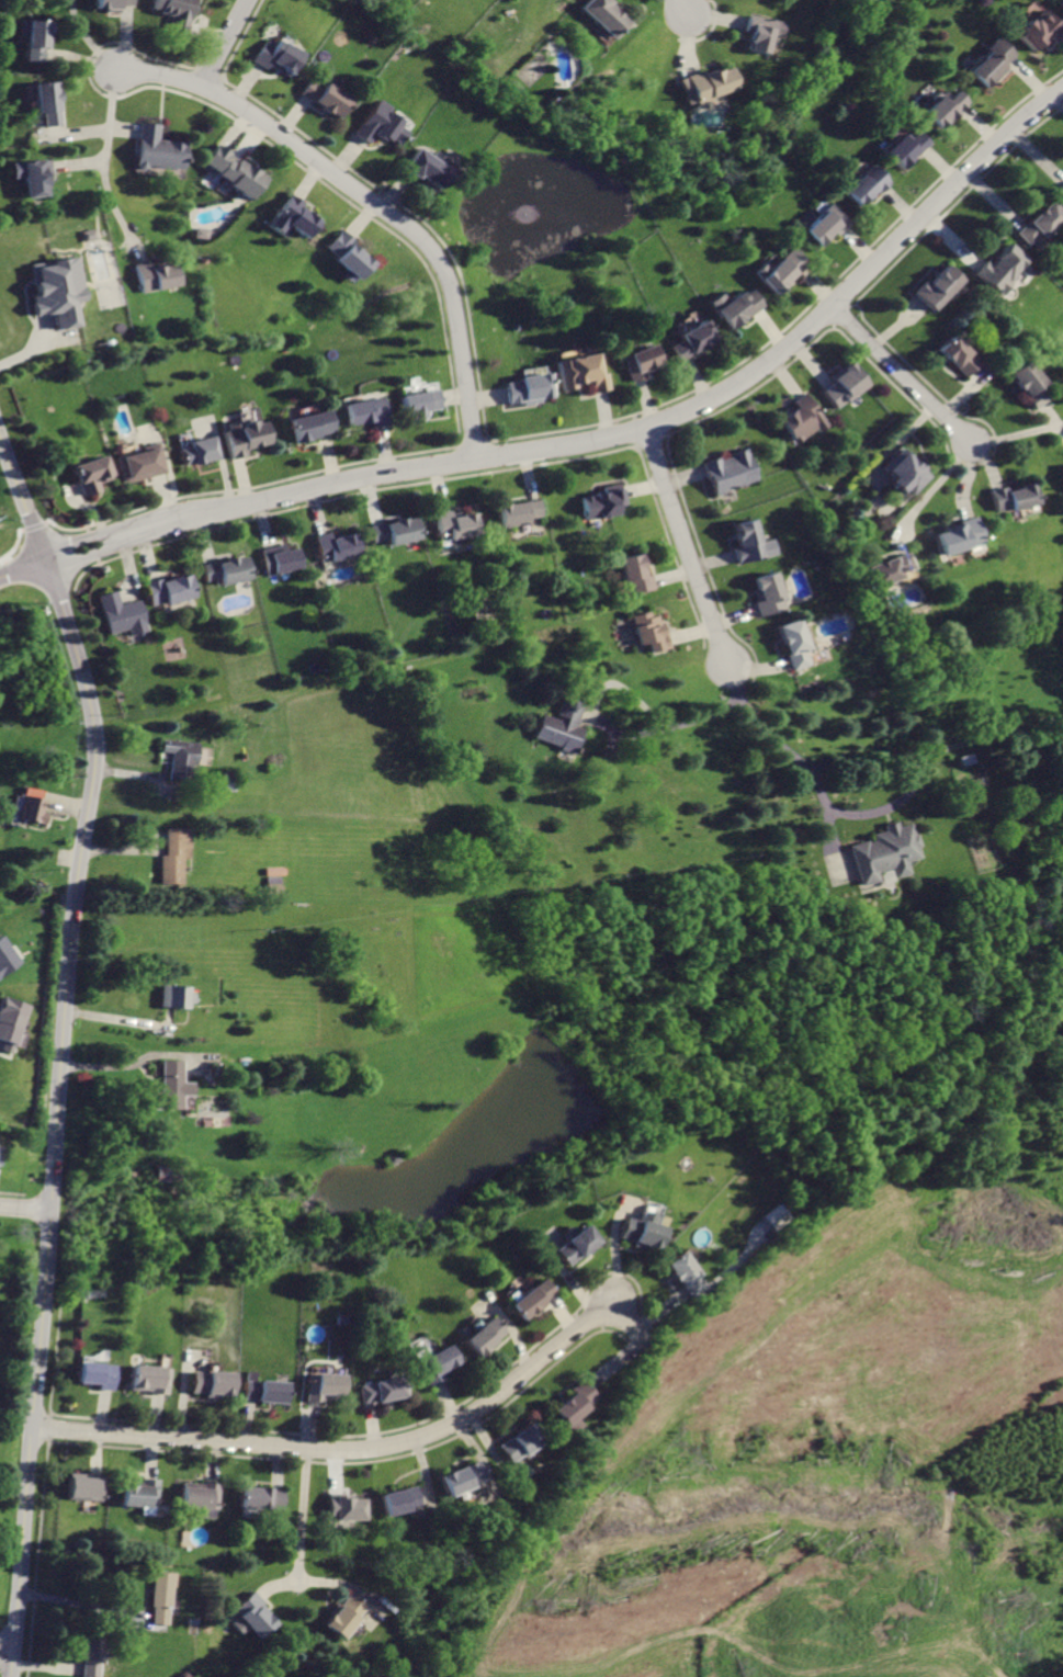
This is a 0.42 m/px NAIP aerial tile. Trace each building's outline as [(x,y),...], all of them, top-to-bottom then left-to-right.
[(98,9),(102,9),(102,12),(117,13),(117,7),(134,7),(134,0),(98,0),(98,9)] [(152,11),(170,15),(166,30),(184,34),(193,0),(156,0),(152,11)] [(579,9),(611,39),(629,21),(617,10),(615,11),(608,4),(611,2),(609,0),(588,0),(579,9)] [(1045,9),(1037,16),(1034,13),(1016,29),(1018,32),(1015,35),(1029,52),(1047,37),(1049,41),(1062,29),(1045,9)] [(744,18),(740,34),(744,35),(743,42),(746,43),(745,52),(765,55),(770,29),(762,27),(764,22),(744,18)] [(29,21),(25,60),(43,61),(44,47),(46,47),(48,22),(29,21)] [(997,37),(962,72),(981,91),(1004,69),(1000,66),(1013,54),(997,37)] [(261,39),(250,60),(263,68),(265,66),(287,78),(302,54),(275,38),(272,45),(261,39)] [(700,71),(677,80),(687,107),(711,99),(710,95),(734,87),(726,67),(701,76),(700,71)] [(310,78),(297,94),(313,105),(315,103),(336,117),(348,101),(325,83),(323,87),(310,78)] [(33,81),(36,113),(41,113),(43,128),(54,127),(61,126),(57,79),(33,81)] [(952,91),(942,100),(939,97),(919,114),(935,131),(964,104),(952,91)] [(377,98),(352,134),(366,144),(373,135),(382,140),(386,135),(396,143),(403,133),(395,127),(400,120),(388,111),(392,107),(377,98)] [(137,123),(137,133),(134,165),(182,168),(184,140),(157,138),(159,124),(137,123)] [(900,135),(883,152),(901,169),(927,140),(916,131),(906,140),(900,135)] [(216,143),(199,166),(213,175),(217,170),(229,180),(227,184),(249,200),(265,177),(240,158),(235,163),(228,158),(231,154),(216,143)] [(415,146),(400,168),(415,178),(416,175),(437,189),(450,169),(443,165),(448,158),(432,148),(428,155),(415,146)] [(11,161),(13,178),(22,178),(24,199),(44,196),(42,177),(52,175),(50,168),(49,158),(11,161)] [(871,167),(845,192),(858,206),(873,191),(875,193),(886,183),(871,167)] [(290,195),(274,216),(306,238),(319,219),(310,213),(312,211),(290,195)] [(1044,201),(1015,233),(1027,243),(1038,231),(1041,235),(1060,215),(1044,201)] [(829,207),(805,231),(819,246),(833,233),(836,236),(847,225),(829,207)] [(194,237),(207,238),(209,228),(195,226),(194,237)] [(341,230),(327,247),(338,258),(336,260),(357,279),(370,263),(351,246),(354,242),(341,230)] [(1008,246),(993,265),(987,261),(976,274),(1000,294),(1008,284),(1007,281),(1025,259),(1008,246)] [(789,249),(759,279),(777,295),(784,286),(783,284),(803,263),(789,249)] [(68,254),(29,264),(33,285),(30,285),(34,305),(31,306),(33,316),(49,311),(54,330),(66,328),(75,326),(69,302),(78,299),(68,254)] [(131,264),(137,293),(174,284),(170,263),(149,268),(147,261),(139,262),(131,264)] [(946,265),(930,283),(927,281),(915,293),(934,309),(961,279),(946,265)] [(751,290),(743,296),(739,292),(715,310),(730,330),(762,305),(751,290)] [(704,324),(680,337),(682,340),(669,347),(678,363),(693,354),(691,351),(713,339),(704,324)] [(952,337),(938,352),(963,376),(976,363),(968,354),(970,352),(952,337)] [(649,344),(618,358),(627,383),(644,376),(642,372),(657,365),(649,344)] [(552,360),(559,392),(574,388),(573,385),(578,384),(578,379),(589,377),(592,393),(607,389),(602,372),(599,372),(593,350),(552,360)] [(1024,361),(1006,374),(1031,409),(1039,404),(1047,398),(1038,386),(1041,385),(1024,361)] [(851,363),(833,378),(837,383),(826,393),(838,408),(869,383),(851,363)] [(500,383),(504,405),(538,399),(538,396),(550,394),(545,371),(516,376),(517,379),(500,383)] [(394,395),(398,415),(403,413),(404,421),(423,418),(422,412),(437,409),(433,387),(394,395)] [(807,392),(791,404),(794,406),(779,418),(798,443),(817,428),(819,431),(830,422),(807,392)] [(376,397),(339,407),(344,427),(362,422),(364,428),(383,422),(376,397)] [(324,410),(286,420),(293,443),(315,438),(314,433),(329,430),(324,410)] [(224,423),(226,430),(222,431),(228,457),(244,453),(242,449),(265,442),(261,422),(253,423),(252,420),(235,424),(235,421),(224,423)] [(208,435),(185,441),(186,446),(176,449),(180,466),(213,457),(208,435)] [(151,445),(112,457),(120,483),(159,471),(151,445)] [(746,446),(728,453),(730,456),(722,460),(720,455),(703,462),(715,496),(759,479),(746,446)] [(906,452),(889,471),(893,474),(896,477),(891,483),(902,492),(906,488),(912,495),(930,475),(906,452)] [(98,457),(68,468),(79,498),(95,491),(92,483),(105,477),(98,457)] [(988,490),(994,511),(1007,507),(1008,511),(1034,503),(1029,483),(1006,488),(1005,486),(995,488),(988,490)] [(583,496),(588,520),(619,513),(617,507),(624,505),(621,488),(583,496)] [(497,503),(499,525),(530,522),(529,518),(544,515),(542,497),(497,503)] [(471,512),(451,515),(450,510),(431,514),(437,541),(475,534),(471,512)] [(934,533),(940,554),(982,542),(974,513),(964,517),(954,519),(957,525),(934,533)] [(410,518),(386,523),(385,521),(370,524),(374,543),(387,540),(387,544),(415,537),(410,518)] [(754,518),(732,524),(738,545),(733,546),(738,563),(765,555),(754,518)] [(352,533),(332,537),(331,533),(315,537),(321,562),(358,553),(352,533)] [(295,546),(279,551),(278,546),(261,549),(268,575),(301,567),(295,546)] [(867,565),(873,586),(903,576),(902,571),(914,568),(908,551),(902,553),(867,565)] [(640,552),(619,558),(626,586),(631,585),(634,596),(656,588),(652,575),(647,577),(640,552)] [(242,556),(218,564),(217,560),(201,566),(206,583),(220,579),(222,585),(249,577),(242,556)] [(773,570),(754,579),(757,589),(754,590),(757,600),(753,601),(759,617),(788,607),(773,570)] [(185,577),(159,585),(158,580),(143,585),(149,605),(160,602),(161,605),(192,597),(185,577)] [(113,590),(93,597),(105,635),(126,628),(128,634),(144,630),(134,599),(117,604),(113,590)] [(655,610),(630,617),(638,646),(645,644),(648,654),(670,647),(665,631),(661,632),(655,610)] [(798,619),(774,626),(790,670),(808,664),(802,647),(807,646),(798,619)] [(562,698),(554,718),(543,714),(533,737),(572,752),(580,728),(575,725),(579,713),(583,705),(562,698)] [(161,739),(159,752),(169,753),(167,778),(190,781),(194,744),(161,739)] [(21,793),(16,823),(46,828),(48,813),(42,812),(44,796),(21,793)] [(847,845),(853,865),(860,887),(881,881),(878,873),(893,869),(895,876),(911,872),(908,862),(921,859),(912,827),(898,830),(896,824),(886,827),(887,830),(874,834),(875,839),(870,841),(869,838),(847,845)] [(166,828),(166,856),(158,856),(158,871),(190,871),(190,828),(166,828)] [(265,876),(266,891),(279,891),(279,876),(265,876)] [(16,963),(0,938),(0,974),(16,963)] [(163,983),(161,1007),(188,1009),(189,1002),(193,1004),(195,992),(191,992),(192,986),(163,983)] [(0,998),(0,1040),(0,1051),(9,1054),(26,1004),(1,995),(0,998)] [(29,1021),(21,1019),(13,1044),(21,1046),(29,1021)] [(161,1060),(161,1088),(151,1088),(151,1110),(183,1110),(183,1096),(193,1096),(194,1081),(184,1081),(185,1060),(161,1060)] [(157,1165),(156,1183),(179,1185),(180,1166),(157,1165)] [(771,1228),(784,1216),(772,1202),(759,1215),(771,1228)] [(623,1217),(618,1236),(629,1238),(626,1245),(652,1251),(658,1226),(652,1224),(654,1215),(640,1211),(636,1222),(623,1217)] [(583,1227),(553,1249),(565,1266),(595,1243),(583,1227)] [(679,1254),(665,1266),(681,1288),(683,1285),(694,1299),(708,1289),(679,1254)] [(543,1281),(513,1305),(525,1319),(543,1305),(541,1303),(553,1293),(543,1281)] [(493,1317),(463,1339),(476,1358),(496,1344),(494,1340),(504,1333),(493,1317)] [(448,1344),(412,1362),(427,1389),(445,1379),(442,1372),(459,1364),(448,1344)] [(79,1363),(78,1385),(97,1386),(97,1390),(111,1391),(113,1367),(79,1363)] [(132,1366),(129,1387),(148,1390),(148,1393),(165,1394),(167,1369),(132,1366)] [(191,1372),(190,1392),(204,1393),(203,1396),(216,1397),(216,1394),(229,1395),(230,1374),(191,1372)] [(305,1375),(304,1401),(320,1402),(320,1397),(337,1398),(338,1376),(305,1375)] [(242,1379),(241,1398),(255,1400),(255,1403),(281,1405),(282,1382),(242,1379)] [(358,1387),(361,1403),(374,1400),(376,1402),(403,1396),(399,1379),(358,1387)] [(587,1380),(574,1391),(576,1395),(556,1412),(569,1428),(603,1401),(590,1385),(587,1380)] [(532,1424),(501,1446),(514,1463),(545,1442),(532,1424)] [(442,1476),(451,1496),(487,1481),(479,1461),(442,1476)] [(71,1476),(69,1498),(103,1502),(105,1476),(89,1474),(88,1477),(71,1476)] [(125,1485),(123,1505),(159,1507),(161,1481),(142,1480),(142,1486),(125,1485)] [(185,1485),(184,1507),(220,1509),(223,1484),(204,1482),(204,1486),(185,1485)] [(244,1487),(241,1508),(282,1511),(284,1491),(244,1487)] [(415,1487),(382,1496),(387,1516),(420,1507),(415,1487)] [(330,1497),(329,1521),(364,1522),(365,1502),(352,1500),(352,1498),(330,1497)] [(156,1572),(152,1606),(155,1606),(154,1619),(154,1624),(171,1625),(176,1573),(156,1572)] [(256,1589),(226,1616),(242,1633),(248,1628),(258,1639),(273,1624),(261,1611),(270,1604),(261,1595),(256,1589)] [(349,1594),(323,1625),(340,1640),(355,1620),(353,1619),(364,1607),(360,1602),(349,1594)] [(82,1662),(86,1663),(86,1669),(84,1676),(93,1676),(101,1676),(105,1642),(84,1640),(82,1662)]
